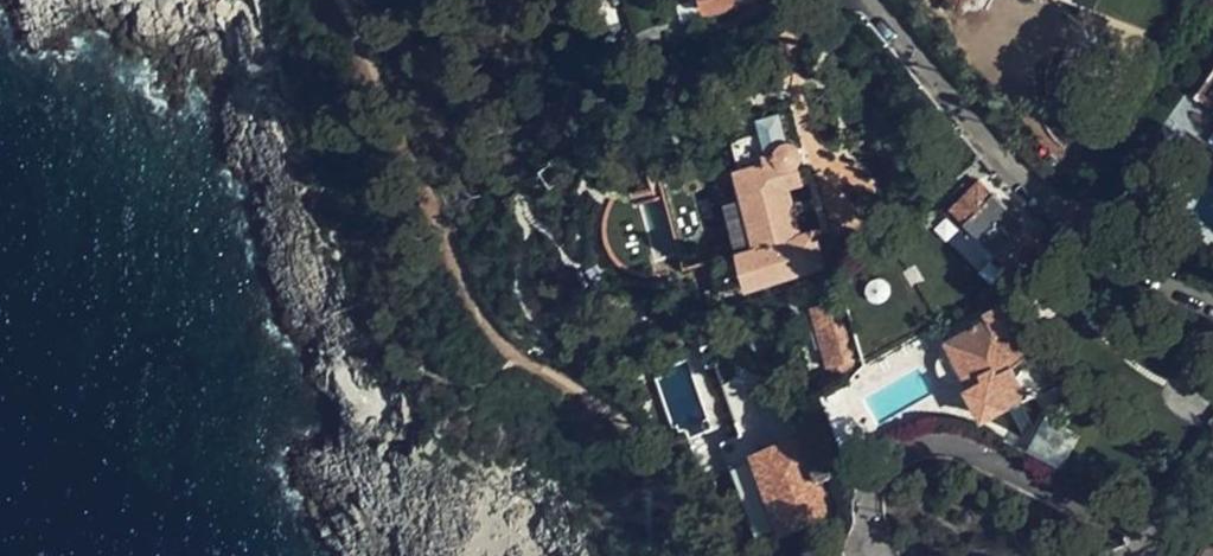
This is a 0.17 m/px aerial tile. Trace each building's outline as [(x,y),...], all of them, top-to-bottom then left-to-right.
[(708,9),(739,0),(705,0),(708,9)] [(1212,70),(1196,92),(1212,105),(1212,70)] [(783,137),(788,137),(783,118),(758,125),(766,152),(773,150),(774,145),(783,137)] [(795,138),(788,137),(783,137),(774,145),(773,150),(766,152),(767,158),(737,166),(745,193),(728,197),(752,281),(826,259),(816,227),(802,230),(789,181),(802,177),(799,164),(804,155),(803,145),(795,138)] [(976,175),(949,203),(1010,262),(1032,240),(1019,227),(1025,221),(976,175)] [(1002,296),(996,300),(1008,321),(1014,317),(1002,296)] [(857,362),(839,300),(814,307),(830,364),(832,363),(835,369),(857,362)] [(1008,321),(996,300),(976,311),(980,319),(940,342),(961,379),(964,385),(962,386),(978,413),(1005,398),(1015,392),(1047,374),(1019,324),(1012,328),(1008,321)] [(961,379),(940,342),(933,346),(932,353),(934,361),(940,372),(952,381),(957,382),(961,379)] [(1015,392),(1005,398),(1025,436),(1032,425),(1015,392)] [(1073,430),(1039,411),(1032,425),(1025,436),(1022,442),(1056,461),(1073,430)] [(1073,430),(1056,461),(1076,472),(1101,426),(1081,415),(1073,430)] [(777,517),(831,497),(805,425),(750,445),(777,517)] [(1197,537),(1187,555),(1212,555),(1212,545),(1197,537)] [(831,554),(832,555),(860,555),(854,544),(831,554)]
